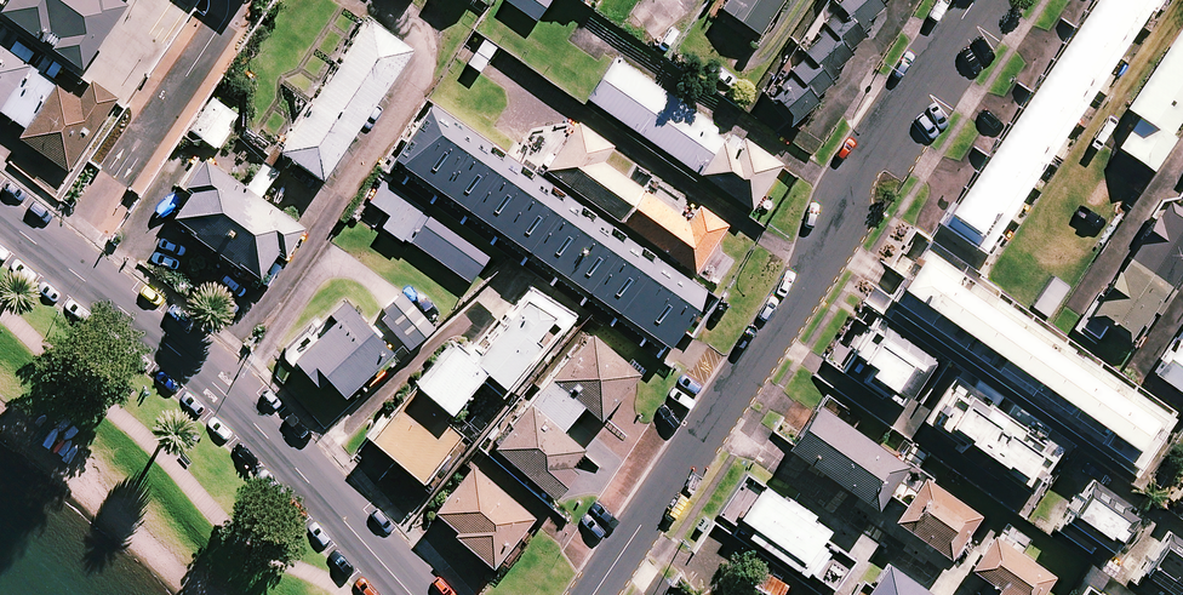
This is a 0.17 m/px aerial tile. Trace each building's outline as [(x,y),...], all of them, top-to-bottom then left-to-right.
[(0,7),(0,9),(81,65),(125,2),(121,0),(5,0),(0,7)] [(536,20),(550,0),(508,0),(536,20)] [(723,9),(759,33),(781,0),(730,0),(723,9)] [(795,121),(887,0),(827,0),(760,88),(795,121)] [(1151,31),(1158,20),(1143,9),(1149,1),(1161,9),(1168,0),(1084,0),(936,218),(980,248),(1026,180),(1041,189),(1099,103),(1085,94),(1091,85),(1106,95),(1121,72),(1107,62),(1113,53),(1127,62),(1143,38),(1129,29),(1135,21),(1151,31)] [(373,16),(281,155),(329,185),(421,49),(373,16)] [(1182,26),(1127,107),(1139,115),(1119,145),(1152,168),(1173,137),(1168,134),(1182,112),(1182,26)] [(0,43),(0,110),(26,127),(19,137),(68,170),(117,96),(92,79),(80,97),(0,43)] [(593,100),(753,211),(783,163),(626,55),(593,100)] [(238,116),(211,98),(191,127),(218,146),(238,116)] [(700,289),(439,106),(401,162),(667,345),(700,289)] [(610,147),(577,125),(546,170),(693,271),(725,225),(698,207),(688,222),(600,161),(610,147)] [(191,195),(173,222),(260,281),(278,254),(286,260),(309,226),(206,156),(183,190),(191,195)] [(472,280),(489,258),(385,179),(356,216),(472,280)] [(1160,198),(1137,229),(1141,232),(1074,323),(1094,338),(1106,321),(1131,340),(1182,269),(1182,215),(1160,198)] [(914,229),(889,265),(904,276),(890,296),(1106,445),(1102,452),(1129,471),(1125,478),(1139,488),(1182,424),(1182,420),(958,265),(961,261),(914,229)] [(573,322),(507,277),(409,395),(471,443),(573,322)] [(434,328),(403,293),(379,314),(409,350),(434,328)] [(331,405),(395,355),(351,302),(289,352),(331,405)] [(934,346),(871,311),(857,337),(845,331),(828,362),(904,402),(934,346)] [(1179,337),(1156,371),(1182,389),(1182,340),(1179,337)] [(1004,413),(951,379),(926,417),(959,438),(962,433),(1003,460),(998,468),(1040,495),(1068,452),(1042,435),(1048,426),(1011,402),(1004,413)] [(603,434),(543,385),(488,452),(543,506),(603,434)] [(902,462),(816,403),(787,446),(874,504),(902,462)] [(458,451),(403,409),(366,441),(422,484),(458,451)] [(531,522),(473,467),(432,510),(490,565),(531,522)] [(814,517),(747,472),(714,522),(728,531),(738,515),(752,524),(746,534),(803,571),(805,568),(833,587),(867,536),(821,506),(814,517)] [(976,512),(921,474),(892,517),(946,554),(976,512)] [(1174,497),(1182,503),(1182,483),(1174,497)] [(1125,518),(1082,489),(1055,528),(1098,557),(1125,518)] [(1166,527),(1132,580),(1156,594),(1182,594),(1182,537),(1166,527)] [(991,533),(968,566),(996,585),(993,589),(1001,594),(1034,594),(1049,573),(991,533)] [(884,561),(861,594),(922,594),(926,589),(884,561)]
